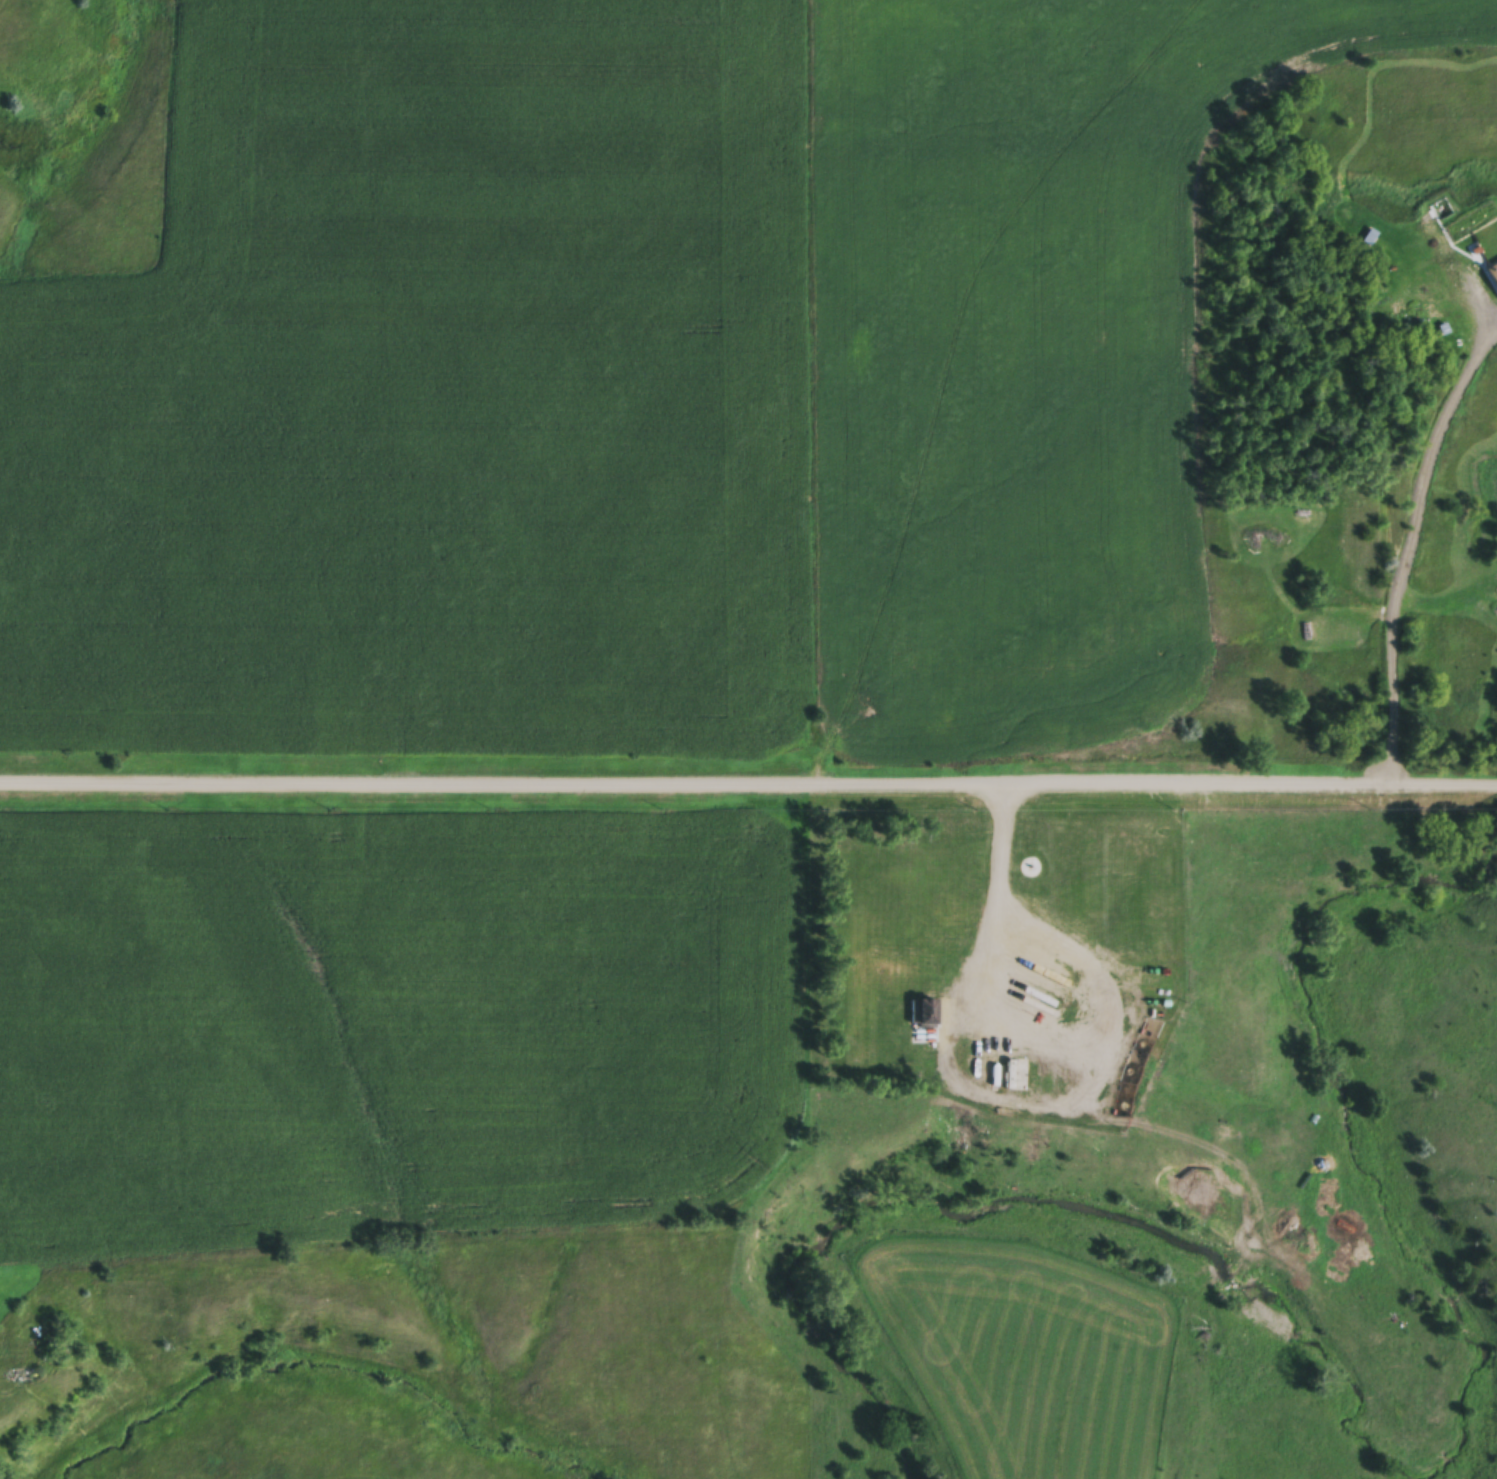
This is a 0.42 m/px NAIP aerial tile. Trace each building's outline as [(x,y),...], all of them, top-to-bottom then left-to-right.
[(1019,879),(1042,872),(1038,856),(1014,864),(1019,879)] [(933,1023),(933,1006),(918,1006),(918,1005),(908,1005),(908,1023),(933,1023)]
